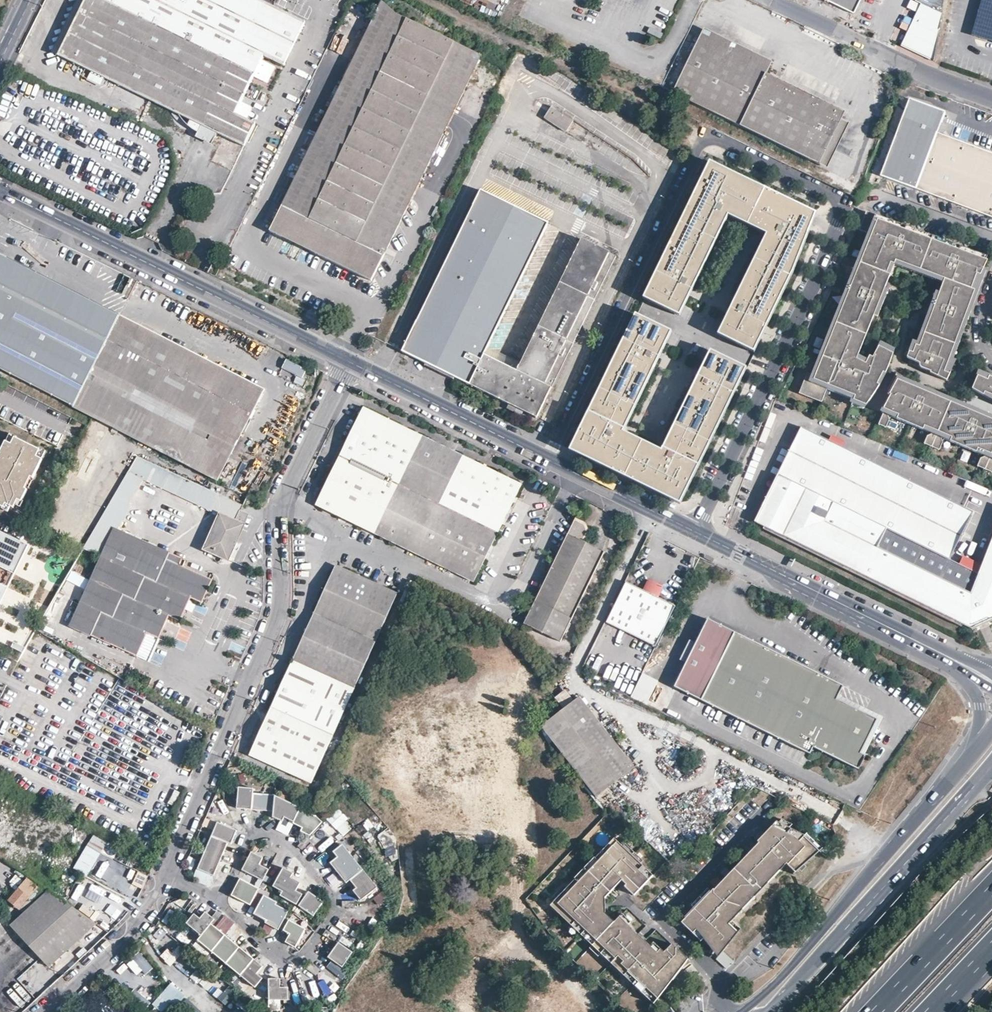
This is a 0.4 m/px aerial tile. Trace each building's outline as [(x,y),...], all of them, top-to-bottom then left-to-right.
[(86,0),(77,0),(52,50),(59,55),(86,0)] [(59,55),(78,64),(92,71),(201,124),(217,132),(244,145),(255,122),(236,112),(245,95),(254,99),(260,88),(250,82),(264,56),(283,64),(304,21),(261,0),(86,0),(59,55)] [(853,15),(861,0),(823,0),(853,15)] [(944,0),(916,0),(915,1),(921,4),(901,45),(933,61),(941,13),(944,0)] [(973,30),(991,34),(991,0),(980,0),(973,30)] [(396,13),(382,1),(270,231),(371,280),(481,55),(398,15),(396,13)] [(851,110),(766,77),(773,58),(701,30),(672,100),(830,163),(851,110)] [(92,71),(78,64),(74,73),(88,79),(92,71)] [(599,274),(562,249),(536,293),(489,266),(509,238),(534,148),(543,128),(570,142),(584,102),(524,72),(494,130),(476,198),(426,280),(397,335),(539,402),(599,274)] [(909,98),(880,176),(991,218),(991,154),(936,133),(944,112),(909,98)] [(211,144),(217,132),(201,124),(196,136),(211,144)] [(708,163),(707,164),(812,215),(815,214),(708,163)] [(812,215),(707,164),(699,182),(701,183),(645,298),(677,314),(687,295),(681,293),(683,287),(686,282),(692,285),(709,250),(703,247),(706,242),(708,237),(714,240),(725,216),(719,213),(721,210),(723,205),(728,208),(726,212),(766,231),(768,229),(773,231),(771,234),(769,237),(766,236),(757,256),(762,258),(760,263),(758,268),(752,266),(733,305),(739,308),(737,313),(734,318),(728,315),(719,335),(752,351),(787,277),(812,215)] [(699,182),(642,299),(645,298),(701,183),(699,182)] [(726,212),(721,210),(719,213),(725,216),(727,217),(764,235),(766,236),(769,237),(771,234),(766,231),(726,212)] [(919,232),(911,229),(910,232),(905,230),(906,227),(900,225),(899,228),(885,223),(886,220),(866,211),(859,230),(868,234),(871,235),(860,264),(852,285),(848,283),(844,295),(847,296),(836,324),(825,352),(822,350),(817,362),(821,363),(815,377),(812,375),(807,373),(799,394),(821,403),(830,383),(843,388),(840,395),(866,406),(874,393),(879,386),(876,384),(882,373),(885,374),(886,370),(888,366),(892,354),(878,347),(875,345),(869,356),(867,360),(865,364),(861,362),(855,359),(857,355),(865,335),(873,315),(876,308),(879,309),(882,303),(878,302),(880,296),(884,298),(887,289),(883,288),(889,274),(885,273),(889,263),(893,265),(894,261),(919,270),(939,277),(938,281),(931,300),(929,305),(933,306),(931,312),(927,310),(924,318),(928,320),(925,328),(917,351),(913,350),(912,353),(908,352),(906,358),(912,360),(910,364),(924,371),(925,370),(929,372),(929,373),(945,381),(949,374),(947,373),(944,372),(954,344),(961,323),(965,324),(969,312),(965,311),(973,290),(969,288),(975,273),(979,275),(988,261),(986,260),(965,252),(966,249),(960,246),(959,250),(953,248),(955,245),(947,242),(945,245),(932,240),(918,235),(919,232)] [(812,215),(787,277),(789,278),(815,214),(812,215)] [(687,295),(677,314),(678,317),(727,217),(725,216),(714,240),(711,245),(709,250),(692,285),(689,290),(687,295)] [(899,228),(900,225),(886,219),(886,220),(885,223),(899,228)] [(933,237),(919,232),(918,235),(932,240),(933,237)] [(871,235),(868,234),(857,262),(860,264),(871,235)] [(766,236),(764,235),(716,335),(719,335),(728,315),(731,310),(733,305),(752,266),(754,261),(757,256),(766,236)] [(947,242),(933,237),(932,240),(945,245),(947,242)] [(988,257),(966,249),(965,252),(986,260),(988,257)] [(120,315),(0,253),(0,369),(75,408),(120,315)] [(917,274),(919,270),(894,261),(893,265),(917,274)] [(857,262),(848,283),(852,285),(860,264),(857,262)] [(919,270),(917,274),(938,281),(939,277),(919,270)] [(973,290),(977,291),(982,276),(979,275),(975,273),(969,288),(973,290)] [(789,278),(787,277),(752,351),(753,353),(789,278)] [(973,290),(965,311),(969,312),(977,291),(973,290)] [(844,295),(833,322),(836,324),(847,296),(844,295)] [(678,317),(677,314),(645,298),(642,299),(678,317)] [(669,333),(672,332),(634,314),(636,317),(669,333)] [(264,389),(120,315),(75,408),(217,481),(264,389)] [(873,315),(865,335),(868,337),(876,317),(873,315)] [(708,442),(729,398),(724,395),(726,390),(732,393),(743,369),(710,353),(699,377),(704,380),(702,385),(696,382),(675,426),(680,429),(678,434),(676,439),(670,436),(659,458),(646,451),(644,456),(637,452),(630,449),(632,444),(618,438),(631,411),(625,408),(628,403),(630,398),(636,401),(657,357),(652,354),(654,349),(660,352),(669,333),(636,317),(631,327),(630,327),(623,343),(628,346),(626,351),(623,356),(618,353),(602,385),(608,388),(605,393),(603,397),(597,395),(571,450),(679,502),(703,452),(697,449),(700,444),(702,439),(708,442)] [(836,324),(833,322),(822,350),(825,352),(836,324)] [(623,343),(630,327),(629,326),(569,449),(571,450),(597,395),(600,390),(602,385),(618,353),(620,348),(623,343)] [(917,351),(925,328),(922,326),(916,342),(913,350),(917,351)] [(662,353),(672,332),(669,333),(660,352),(662,353)] [(719,335),(716,335),(753,353),(752,351),(719,335)] [(880,343),(878,347),(892,354),(893,350),(880,343)] [(957,345),(954,344),(944,372),(947,373),(957,345)] [(710,353),(709,350),(658,455),(659,458),(670,436),(672,431),(675,426),(696,382),(699,377),(710,353)] [(746,368),(709,350),(710,353),(743,369),(746,368)] [(631,411),(618,438),(621,437),(662,353),(660,352),(657,357),(636,401),(633,406),(631,411)] [(296,377),(294,381),(300,384),(308,371),(287,359),(281,368),(296,377)] [(817,362),(812,375),(815,377),(821,363),(817,362)] [(679,502),(681,503),(746,368),(743,369),(732,393),(729,398),(708,442),(705,447),(703,452),(679,502)] [(979,372),(971,389),(983,395),(984,392),(991,396),(991,377),(979,372)] [(912,382),(910,386),(899,382),(901,378),(902,376),(896,373),(890,391),(887,390),(880,412),(884,414),(879,425),(887,429),(890,422),(927,437),(924,445),(940,451),(943,444),(981,460),(978,467),(991,473),(991,420),(984,416),(985,413),(978,410),(977,413),(972,411),(973,407),(965,404),(964,408),(950,402),(929,393),(930,390),(925,387),(923,391),(918,389),(920,385),(912,382)] [(912,382),(901,378),(899,382),(910,386),(912,382)] [(930,390),(929,393),(950,402),(952,399),(930,390)] [(521,484),(364,407),(345,445),(332,472),(316,505),(473,581),(521,484)] [(801,427),(755,521),(966,626),(971,628),(982,623),(991,619),(991,538),(978,574),(949,559),(972,511),(801,427)] [(10,434),(6,442),(11,444),(15,438),(10,434)] [(621,437),(618,438),(632,444),(639,448),(646,451),(659,458),(658,455),(621,437)] [(42,460),(42,459),(36,457),(40,450),(36,448),(18,439),(15,438),(11,444),(6,442),(5,441),(0,453),(0,454),(0,455),(0,506),(2,507),(6,509),(8,506),(10,507),(11,506),(12,505),(14,504),(15,505),(16,503),(20,505),(22,501),(27,490),(25,489),(26,487),(30,479),(30,477),(33,479),(42,460)] [(46,451),(40,450),(36,457),(42,459),(46,451)] [(233,547),(236,540),(248,513),(241,510),(242,505),(136,456),(127,472),(84,547),(100,555),(69,625),(137,656),(147,633),(158,638),(168,615),(180,620),(190,597),(201,602),(212,579),(179,565),(181,558),(122,531),(134,506),(131,504),(143,480),(219,515),(203,549),(227,560),(233,547)] [(560,641),(577,609),(604,553),(582,542),(589,527),(574,520),(539,591),(524,623),(560,641)] [(14,575),(28,546),(0,532),(0,568),(14,575)] [(236,540),(233,547),(238,550),(241,543),(236,540)] [(397,593),(335,565),(329,579),(310,622),(288,670),(264,724),(249,755),(311,783),(397,593)] [(675,606),(624,582),(605,622),(655,647),(675,606)] [(838,695),(843,686),(707,619),(674,686),(810,753),(813,746),(858,768),(865,754),(861,752),(876,720),(836,700),(838,695)] [(160,665),(164,655),(155,652),(151,662),(160,665)] [(124,679),(129,667),(117,663),(112,674),(124,679)] [(564,690),(555,698),(560,704),(570,696),(564,690)] [(883,717),(838,695),(836,700),(876,720),(883,717)] [(579,697),(541,727),(597,798),(635,767),(621,749),(579,697)] [(485,710),(499,709),(498,698),(484,700),(485,710)] [(865,754),(883,717),(876,720),(861,752),(865,754)] [(621,749),(635,767),(638,765),(623,746),(621,749)] [(253,788),(238,787),(236,808),(251,810),(253,793),(253,788)] [(275,795),(253,793),(251,810),(273,811),(275,795)] [(284,818),(294,822),(300,809),(300,807),(275,795),(273,811),(272,817),(282,822),(284,818)] [(319,826),(309,817),(311,814),(300,809),(294,822),(293,823),(302,828),(300,831),(310,836),(319,826)] [(336,830),(343,836),(354,826),(338,809),(320,825),(330,836),(336,830)] [(322,822),(317,817),(311,814),(309,817),(319,826),(322,822)] [(211,836),(228,843),(231,844),(234,837),(237,830),(217,822),(211,836)] [(755,842),(756,844),(711,890),(710,890),(682,919),(700,938),(709,929),(724,944),(734,933),(725,924),(729,920),(784,864),(792,872),(814,855),(799,840),(802,836),(774,822),(755,842)] [(228,843),(211,836),(197,869),(214,876),(228,843)] [(306,836),(297,846),(302,850),(311,841),(306,836)] [(817,851),(802,836),(799,840),(814,855),(817,851)] [(603,896),(620,879),(624,883),(622,885),(631,894),(651,874),(612,838),(548,904),(646,999),(685,958),(675,948),(663,960),(658,955),(617,915),(612,921),(603,912),(603,896)] [(363,870),(342,844),(333,852),(337,857),(330,863),(346,883),(350,880),(363,870)] [(87,877),(101,853),(87,845),(73,868),(87,877)] [(263,858),(251,852),(242,870),(258,878),(268,883),(271,877),(266,875),(269,869),(259,864),(263,858)] [(0,861),(0,881),(1,882),(11,868),(0,861)] [(110,885),(111,884),(125,891),(131,879),(100,862),(92,876),(110,885)] [(280,896),(297,905),(302,894),(296,891),(301,883),(291,877),(293,873),(283,867),(272,886),(282,892),(280,896)] [(377,887),(363,870),(350,880),(356,888),(353,890),(361,900),(377,887)] [(37,887),(28,879),(9,901),(18,909),(37,887)] [(264,891),(245,881),(236,898),(256,908),(264,891)] [(45,890),(40,886),(31,896),(36,900),(45,890)] [(96,924),(49,891),(11,926),(49,967),(96,924)] [(298,906),(313,916),(323,902),(308,891),(298,906)] [(381,891),(373,899),(380,906),(388,898),(381,891)] [(277,902),(264,895),(253,914),(266,921),(265,923),(278,930),(289,911),(276,904),(277,902)] [(96,921),(104,908),(91,899),(82,912),(96,921)] [(193,903),(187,912),(191,914),(197,906),(193,903)] [(212,918),(205,912),(199,919),(194,914),(186,924),(201,936),(210,925),(211,923),(213,925),(218,918),(221,914),(217,911),(214,915),(212,918)] [(700,938),(682,919),(679,923),(698,941),(700,938)] [(295,948),(306,929),(289,920),(283,931),(290,934),(285,942),(295,948)] [(729,920),(725,924),(734,933),(738,928),(729,920)] [(240,975),(254,959),(210,925),(201,936),(197,942),(240,975)] [(323,934),(333,942),(337,937),(326,929),(323,934)] [(709,929),(700,938),(715,957),(724,944),(709,929)] [(189,933),(180,944),(188,951),(197,941),(189,933)] [(346,947),(338,942),(327,957),(335,962),(346,947)] [(670,943),(658,955),(663,960),(675,948),(670,943)] [(353,952),(346,947),(335,962),(342,968),(353,952)] [(170,966),(181,956),(175,950),(164,961),(170,966)] [(119,981),(145,1004),(160,988),(145,975),(153,966),(138,953),(126,967),(129,970),(119,981)] [(254,959),(240,975),(255,988),(263,978),(257,973),(263,966),(254,959)] [(310,963),(309,965),(306,969),(317,976),(320,971),(310,963)] [(280,978),(268,979),(269,1000),(288,1000),(287,987),(280,987),(280,978)]
